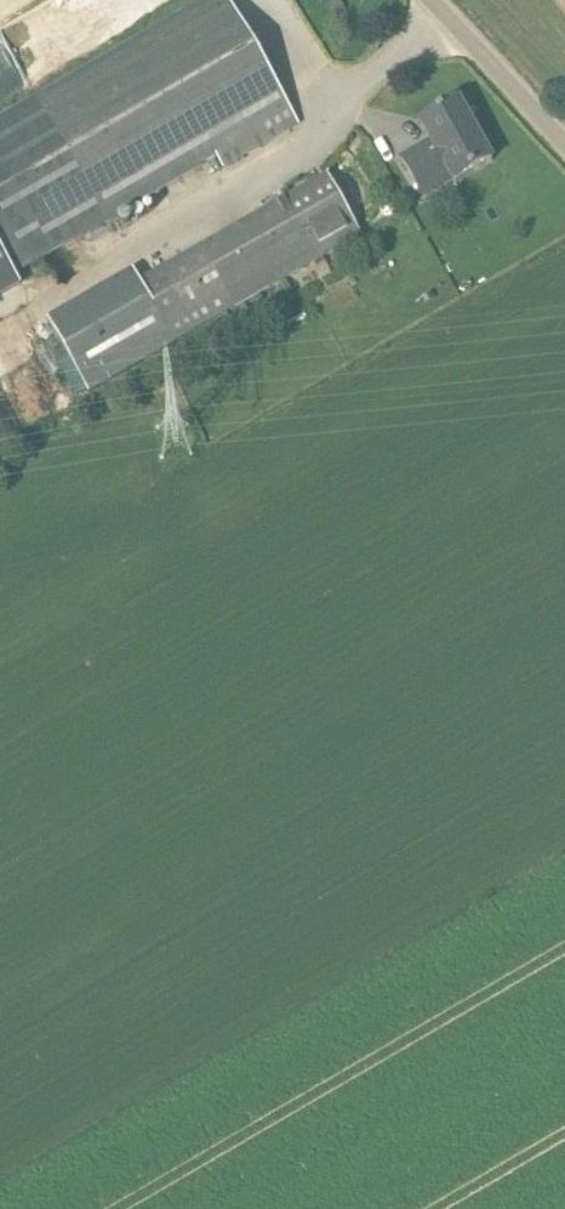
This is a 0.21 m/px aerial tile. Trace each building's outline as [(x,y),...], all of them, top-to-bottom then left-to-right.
[(216,154),(223,167),(299,124),(228,0),(209,0),(36,99),(104,219),(216,154)] [(104,219),(36,99),(0,119),(0,162),(50,250),(104,219)] [(493,161),(464,112),(457,116),(451,106),(421,124),(434,147),(426,151),(423,146),(402,158),(417,186),(447,169),(455,183),(493,161)] [(0,162),(0,296),(21,284),(13,271),(50,250),(0,162)] [(362,236),(328,177),(285,201),(319,260),(362,236)] [(141,283),(175,342),(319,260),(285,201),(141,283)] [(89,390),(175,342),(141,283),(134,270),(48,319),(89,390)]
